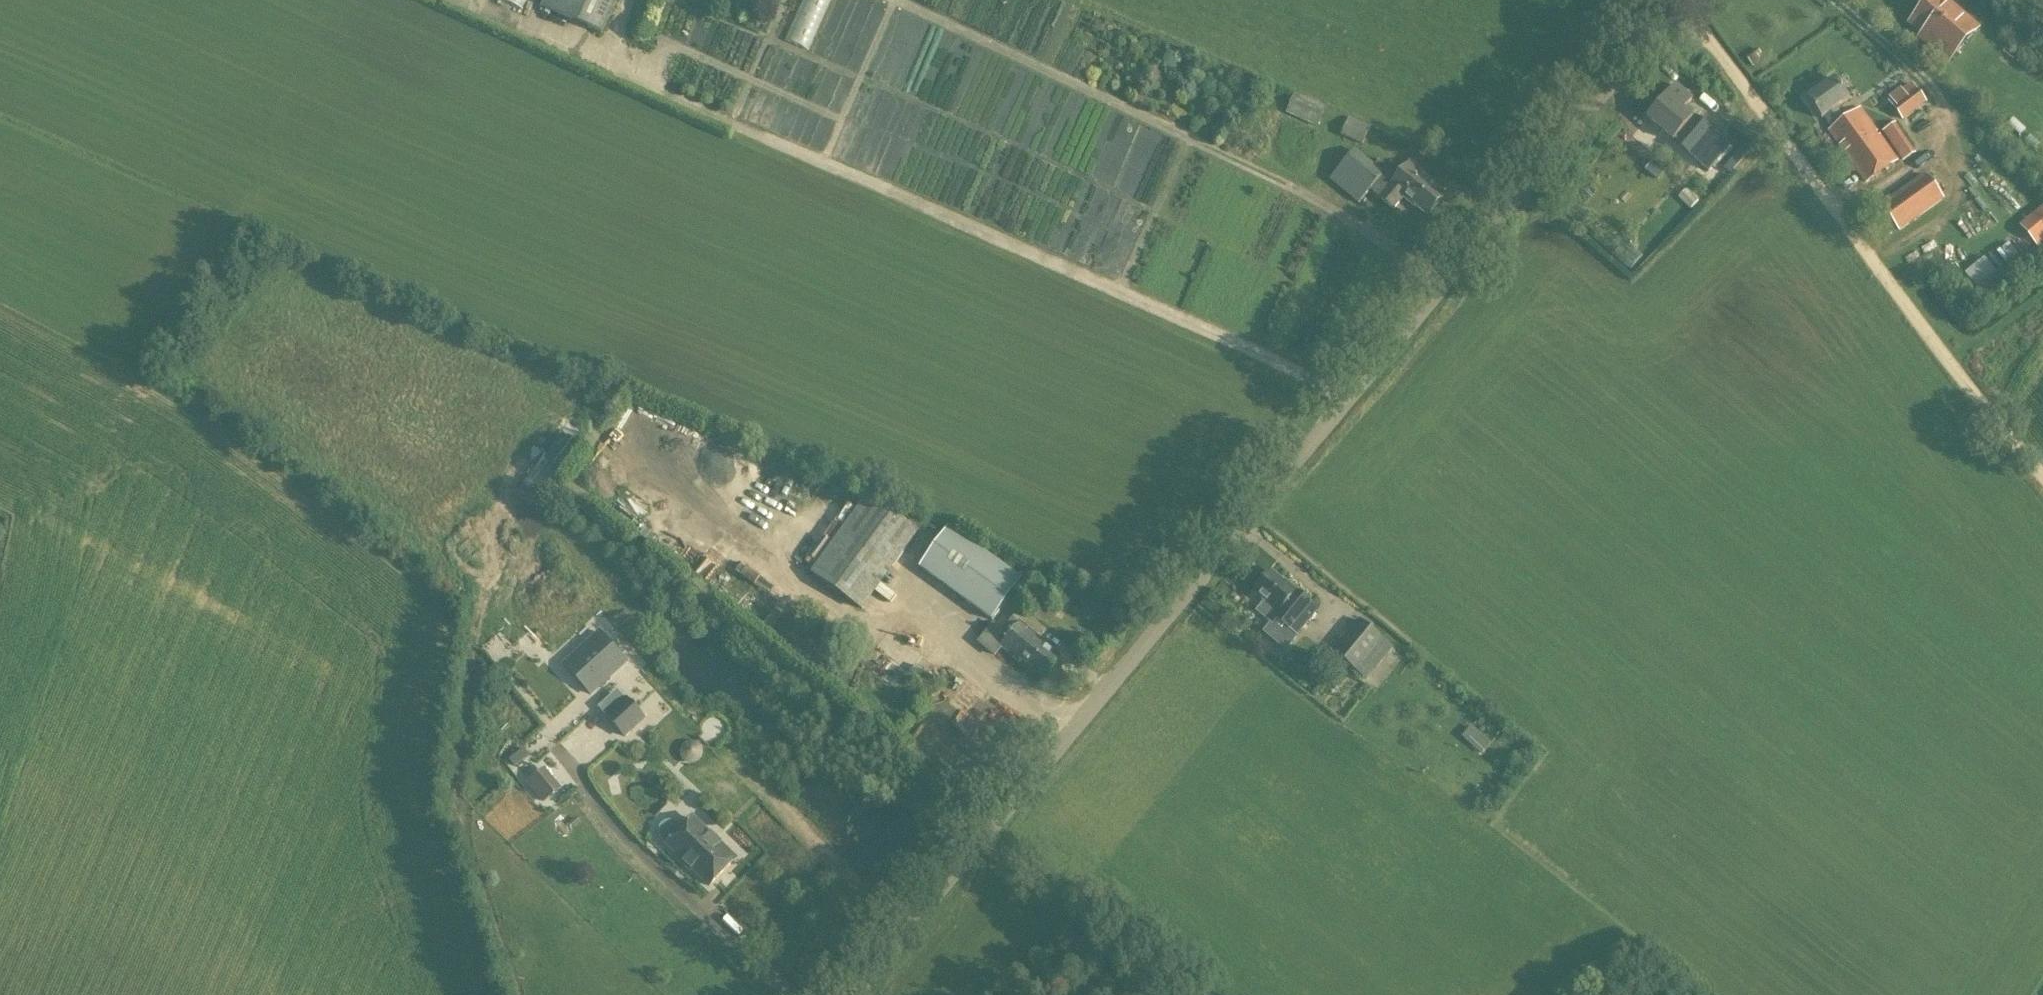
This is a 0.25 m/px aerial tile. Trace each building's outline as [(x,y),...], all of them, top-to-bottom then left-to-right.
[(524,9),(528,0),(501,0),(524,9)] [(541,10),(600,36),(617,0),(546,0),(541,10)] [(784,39),(809,49),(829,0),(800,0),(784,39)] [(1943,0),(1932,0),(1911,23),(1950,59),(1976,30),(1943,0)] [(1759,58),(1762,56),(1758,50),(1747,58),(1753,67),(1761,61),(1759,58)] [(1860,109),(1846,120),(1837,109),(1849,100),(1835,80),(1807,99),(1821,119),(1824,118),(1832,130),(1828,132),(1865,184),(1898,162),(1860,109)] [(1676,86),(1647,120),(1708,173),(1717,164),(1730,175),(1757,143),(1737,124),(1728,134),(1738,145),(1734,150),(1694,116),(1693,118),(1684,110),(1692,100),(1676,86)] [(1915,90),(1893,107),(1903,121),(1926,104),(1915,90)] [(1287,114),(1317,128),(1325,109),(1295,96),(1287,114)] [(1342,137),(1363,146),(1370,129),(1349,120),(1342,137)] [(1903,163),(1915,155),(1894,125),(1883,133),(1903,163)] [(1434,185),(1409,164),(1402,172),(1391,163),(1388,166),(1381,160),(1375,166),(1357,151),(1330,182),(1358,205),(1370,191),(1394,212),(1405,199),(1428,216),(1445,196),(1433,186),(1434,185)] [(1883,206),(1901,235),(1947,205),(1925,176),(1883,206)] [(1698,202),(1686,190),(1678,198),(1691,210),(1698,202)] [(2025,219),(2040,245),(2042,243),(2042,209),(2025,219)] [(1969,270),(1980,288),(2001,275),(1990,257),(1969,270)] [(810,574),(862,612),(920,533),(867,496),(810,574)] [(1022,580),(949,527),(919,568),(992,622),(1022,580)] [(1319,611),(1296,591),(1283,580),(1282,581),(1271,572),(1253,594),(1264,602),(1256,612),(1270,624),(1263,632),(1286,651),(1319,611)] [(1019,611),(1004,630),(994,621),(977,642),(995,656),(1002,647),(1043,680),(1059,659),(1047,649),(1048,648),(1039,640),(1045,632),(1019,611)] [(1359,621),(1333,653),(1367,681),(1393,649),(1359,621)] [(599,631),(562,665),(591,697),(628,663),(599,631)] [(644,720),(626,698),(606,717),(624,738),(644,720)] [(1471,727),(1462,737),(1481,755),(1490,744),(1471,727)] [(509,761),(515,768),(529,757),(523,750),(509,761)] [(527,784),(543,803),(560,789),(545,770),(532,780),(527,784)] [(662,841),(663,842),(710,887),(735,860),(693,819),(682,830),(677,825),(676,825),(674,824),(671,823),(668,823),(666,824),(664,826),(662,828),(661,829),(661,830),(660,831),(660,832),(660,834),(660,835),(660,836),(660,838),(661,839),(662,840),(662,841)]
